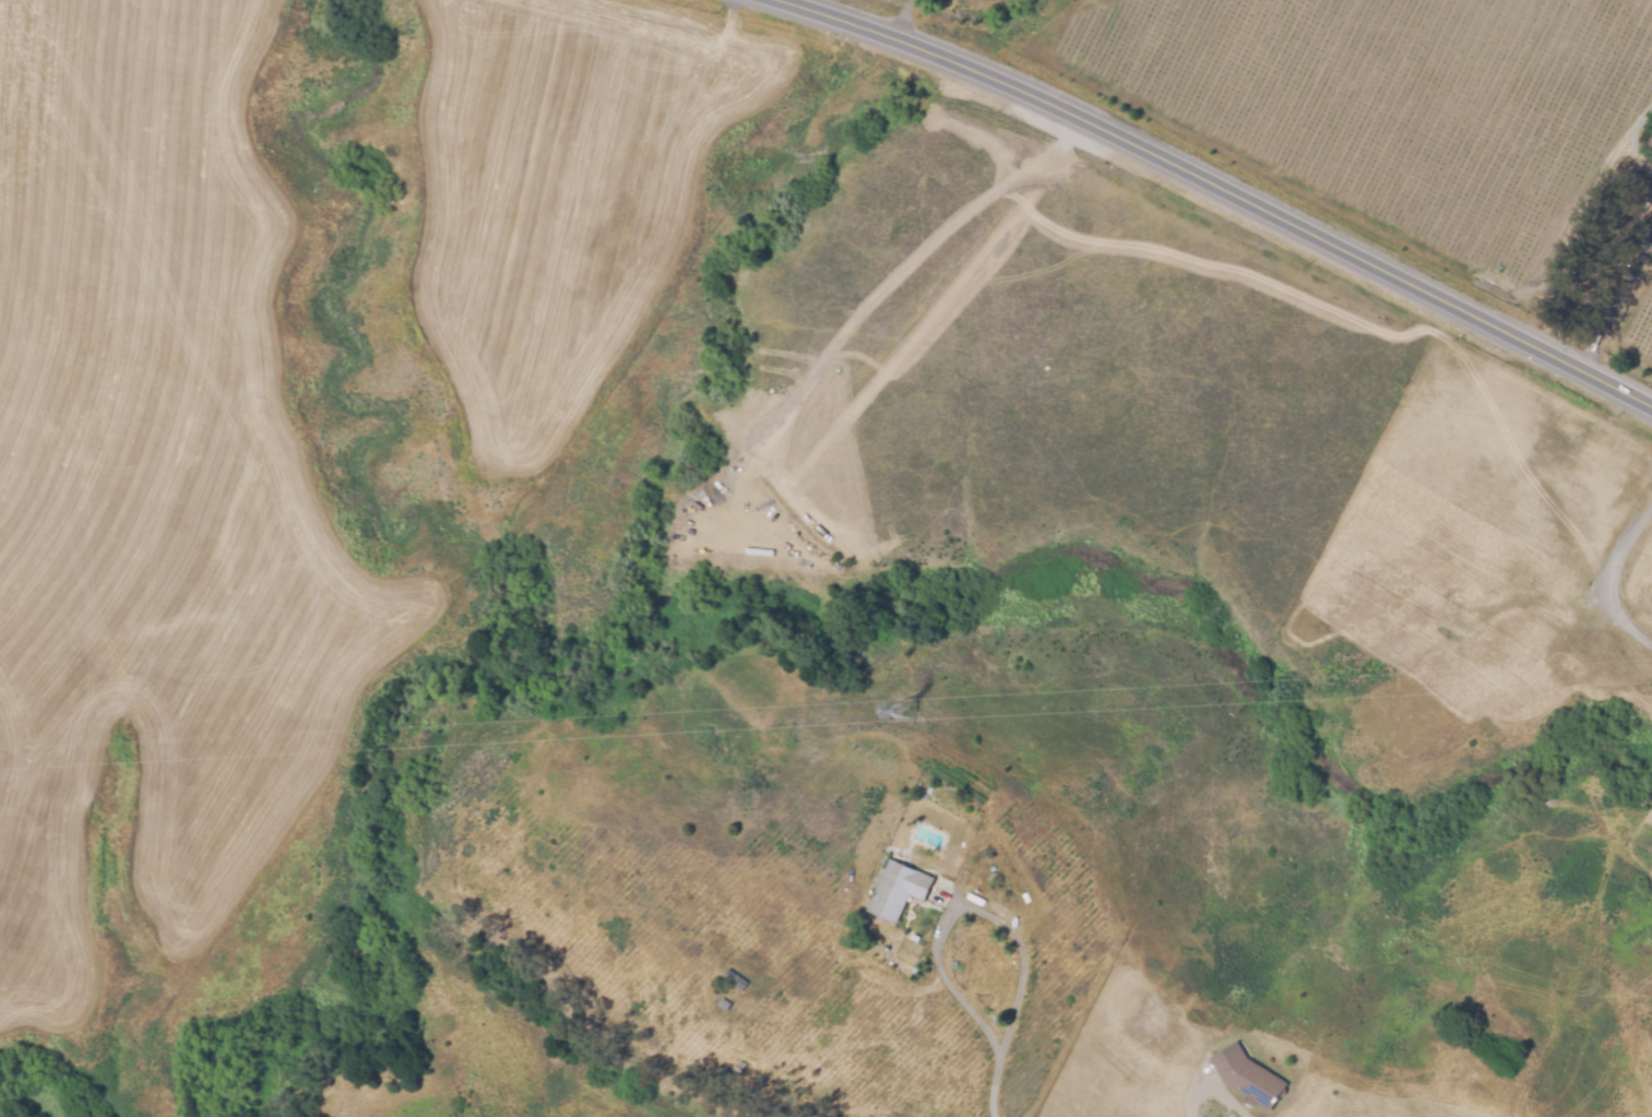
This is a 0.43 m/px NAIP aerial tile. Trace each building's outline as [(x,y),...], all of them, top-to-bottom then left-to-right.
[(895,925),(866,912),(890,859),(934,880),(924,903),(910,896),(895,925)] [(742,994),(722,981),(727,970),(748,983),(742,994)] [(726,1013),(716,1006),(723,998),(732,1005),(726,1013)] [(1270,1113),(1226,1086),(1211,1058),(1238,1042),(1248,1061),(1288,1084),(1270,1113)]
